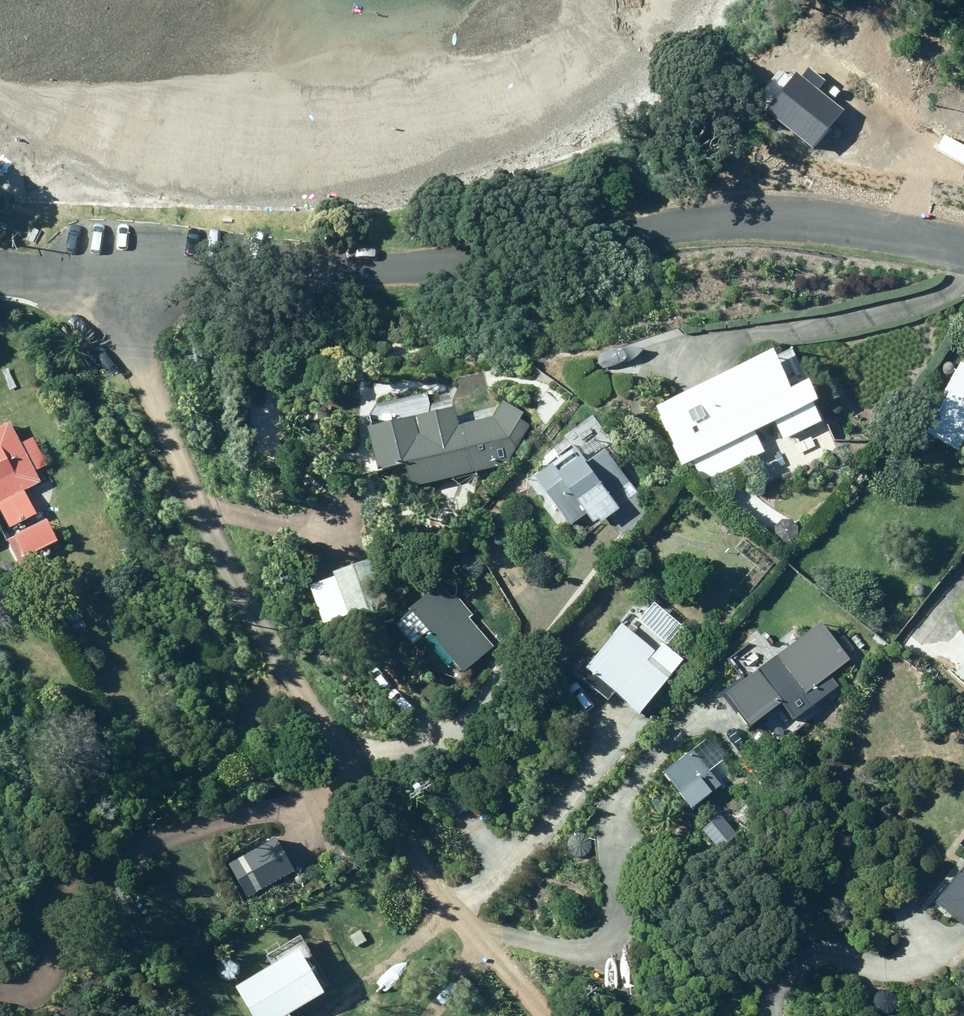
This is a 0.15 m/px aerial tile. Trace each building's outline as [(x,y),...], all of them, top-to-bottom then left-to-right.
[(762,111),(811,150),(842,110),(816,90),(823,80),(807,67),(800,75),(794,71),(762,111)] [(766,351),(653,407),(672,446),(670,447),(678,464),(690,459),(702,482),(763,451),(752,430),(772,420),(781,439),(817,421),(809,403),(814,401),(804,381),(786,390),(766,351)] [(957,452),(963,437),(963,367),(957,364),(922,434),(957,452)] [(364,428),(375,471),(403,463),(409,490),(507,464),(528,427),(516,420),(521,413),(500,400),(489,418),(457,427),(451,405),(429,411),(425,392),(387,402),(392,420),(364,428)] [(0,504),(42,482),(36,470),(49,464),(34,436),(23,443),(12,422),(0,428),(0,504)] [(651,517),(595,437),(575,451),(572,447),(532,475),(567,524),(598,502),(623,537),(651,517)] [(50,519),(9,539),(27,572),(34,569),(28,557),(61,541),(50,519)] [(388,606),(369,557),(330,571),(349,621),(388,606)] [(450,598),(437,582),(406,609),(425,632),(416,640),(441,670),(450,662),(460,673),(491,646),(467,617),(471,614),(454,594),(450,598)] [(619,623),(643,639),(660,615),(636,599),(619,623)] [(820,622),(722,692),(747,726),(780,703),(792,718),(837,686),(831,677),(850,663),(820,622)] [(637,713),(682,660),(660,641),(648,655),(610,624),(570,673),(603,701),(611,692),(637,713)] [(956,688),(963,679),(963,671),(953,661),(941,673),(956,688)] [(727,725),(736,737),(746,730),(737,718),(727,725)] [(640,832),(664,815),(669,824),(687,812),(685,810),(737,775),(704,724),(684,738),(694,752),(645,785),(652,794),(626,812),(640,832)] [(737,821),(742,827),(747,822),(742,816),(737,821)] [(228,862),(247,900),(298,874),(280,837),(228,862)] [(963,926),(963,864),(934,900),(963,926)] [(356,876),(363,886),(371,881),(364,871),(356,876)] [(351,937),(357,946),(368,941),(361,930),(351,937)] [(293,1014),(328,994),(305,951),(240,988),(256,1015),(294,1015),(293,1014)]
